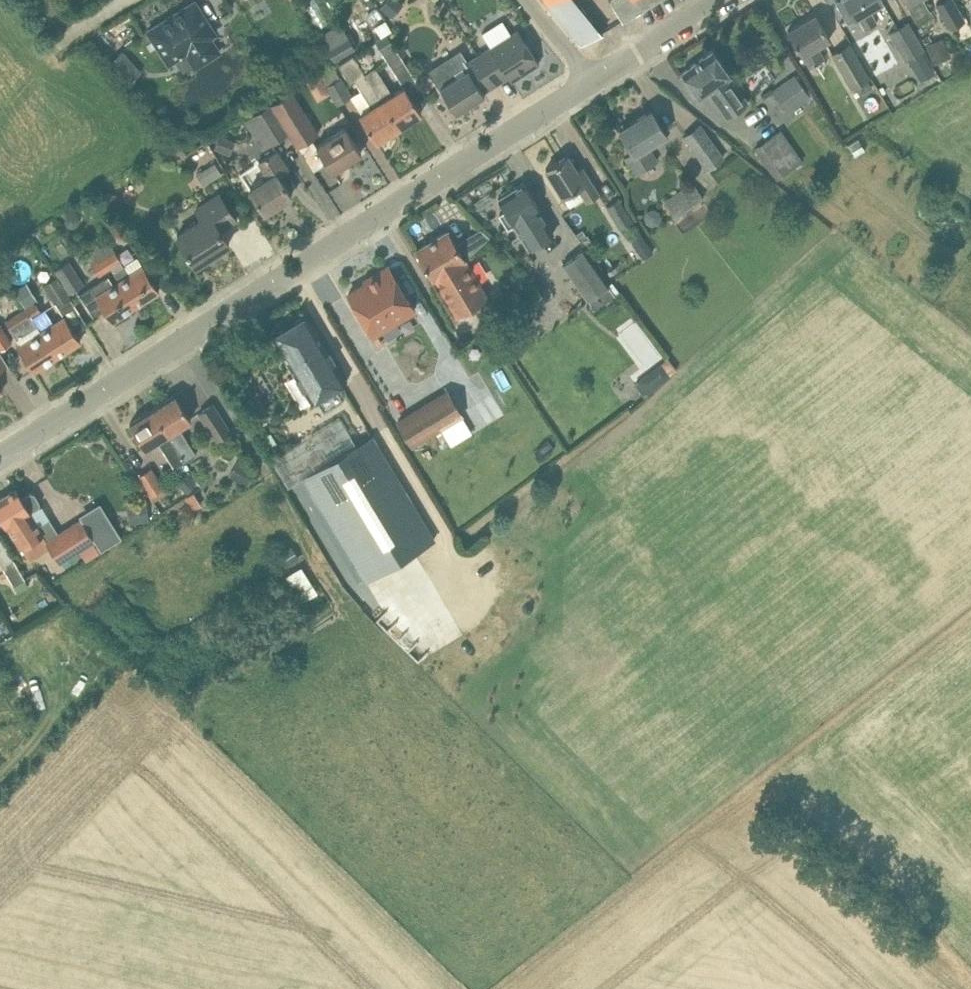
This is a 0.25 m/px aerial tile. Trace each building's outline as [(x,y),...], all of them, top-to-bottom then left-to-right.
[(216,33),(196,0),(194,0),(148,29),(169,62),(190,49),(199,64),(220,50),(211,36),(216,33)] [(403,3),(400,0),(386,0),(381,6),(392,16),(403,3)] [(623,17),(622,17),(623,19),(653,0),(613,0),(623,17)] [(855,17),(859,15),(866,28),(876,22),(868,9),(883,0),(838,0),(836,1),(848,21),(855,17)] [(916,18),(931,10),(925,0),(905,0),(916,18)] [(954,0),(943,0),(940,1),(954,25),(965,19),(954,0)] [(788,29),(793,37),(803,54),(804,54),(810,65),(824,57),(818,45),(831,38),(816,13),(788,29)] [(374,26),(380,36),(392,29),(386,19),(374,26)] [(909,58),(925,49),(909,21),(889,32),(905,60),(909,58)] [(518,28),(479,53),(497,83),(509,75),(512,80),(540,62),(518,28)] [(357,47),(349,35),(328,48),(335,60),(357,47)] [(926,42),(933,62),(950,56),(943,36),(926,42)] [(391,40),(380,47),(392,67),(404,60),(391,40)] [(832,51),(853,87),(856,85),(860,93),(873,86),(868,78),(870,77),(849,41),(832,51)] [(460,48),(430,67),(441,85),(440,85),(457,110),(485,92),(484,91),(497,83),(479,53),(467,61),(460,48)] [(730,75),(731,75),(713,49),(682,71),(700,96),(709,90),(728,117),(749,102),(730,75)] [(928,55),(925,49),(909,58),(913,64),(928,55)] [(141,71),(123,50),(110,61),(129,82),(141,71)] [(365,72),(353,53),(339,62),(351,81),(355,78),(372,105),(360,113),(377,140),(399,126),(365,72)] [(352,95),(341,77),(340,77),(333,65),(320,73),(327,85),(338,103),(352,95)] [(365,72),(399,126),(422,111),(405,84),(392,92),(376,66),(365,72)] [(795,72),(772,88),(789,111),(811,95),(795,72)] [(317,132),(291,91),(272,104),(297,144),(317,132)] [(253,134),(263,128),(272,142),(288,132),(297,145),(297,144),(272,104),(270,105),(269,103),(244,120),(253,134)] [(620,128),(634,151),(625,156),(636,173),(658,159),(648,143),(666,132),(652,109),(620,128)] [(684,135),(708,168),(724,157),(700,123),(684,135)] [(316,142),(322,152),(333,169),(362,151),(345,124),(316,142)] [(777,179),(784,174),(791,184),(809,171),(802,161),(804,161),(781,128),(754,147),(777,179)] [(214,148),(229,155),(235,140),(219,134),(214,148)] [(269,175),(250,187),(265,211),(292,194),(279,174),(289,167),(277,149),(259,160),(269,175)] [(546,167),(564,195),(579,186),(588,200),(600,192),(583,165),(578,168),(568,154),(546,167)] [(222,173),(213,159),(195,170),(204,184),(222,173)] [(704,195),(693,180),(665,201),(676,215),(704,195)] [(529,247),(538,241),(553,232),(539,208),(540,207),(524,181),(499,197),(506,209),(500,212),(509,226),(514,223),(529,247)] [(177,233),(185,247),(196,264),(230,242),(221,228),(236,218),(218,190),(193,206),(195,209),(173,224),(178,232),(177,233)] [(621,229),(633,222),(619,198),(607,205),(621,229)] [(68,226),(74,227),(78,224),(80,219),(78,213),(72,212),(67,215),(65,220),(68,226)] [(416,248),(421,257),(433,277),(434,277),(466,257),(448,228),(416,248)] [(576,232),(579,237),(586,233),(583,228),(576,232)] [(91,254),(87,256),(99,274),(112,266),(120,261),(121,260),(109,241),(101,247),(98,242),(95,244),(93,242),(86,246),(91,254)] [(648,245),(638,250),(643,258),(652,252),(648,245)] [(583,248),(563,262),(589,299),(609,285),(583,248)] [(530,255),(522,262),(533,274),(541,267),(530,255)] [(115,271),(120,279),(136,304),(160,289),(138,256),(123,265),(120,261),(112,266),(115,271)] [(456,314),(489,295),(466,257),(434,277),(456,314)] [(69,261),(56,269),(70,292),(84,283),(69,261)] [(374,334),(415,309),(388,264),(376,272),(377,275),(349,292),(374,334)] [(56,276),(44,283),(58,305),(69,298),(56,276)] [(120,279),(96,294),(112,319),(136,304),(120,279)] [(27,306),(38,298),(26,281),(15,288),(27,306)] [(528,281),(515,289),(522,300),(535,292),(528,281)] [(27,307),(33,315),(41,310),(36,301),(27,307)] [(6,320),(21,342),(18,344),(34,370),(58,354),(41,329),(27,307),(6,320)] [(272,334),(296,373),(313,400),(347,380),(307,313),(272,334)] [(65,314),(41,329),(58,354),(81,339),(65,314)] [(11,341),(0,325),(0,348),(11,341)] [(9,363),(0,348),(0,368),(9,363)] [(654,373),(646,374),(636,382),(644,393),(646,395),(661,383),(660,380),(654,373)] [(448,390),(398,420),(412,443),(441,426),(462,413),(448,390)] [(186,459),(187,459),(197,453),(179,425),(191,418),(176,393),(153,408),(186,459)] [(200,410),(217,439),(231,430),(214,402),(200,410)] [(175,466),(186,459),(153,408),(130,422),(146,447),(158,439),(175,466)] [(348,591),(366,580),(434,538),(373,435),(358,444),(341,416),(272,457),(289,486),(286,488),(348,591)] [(254,468),(244,462),(235,478),(245,484),(254,468)] [(139,474),(154,500),(167,492),(151,466),(139,474)] [(189,494),(199,480),(186,471),(176,484),(189,494)] [(8,525),(22,546),(31,560),(52,547),(60,561),(79,549),(87,560),(101,552),(93,540),(94,539),(81,518),(59,532),(50,517),(39,524),(31,511),(39,505),(41,502),(34,492),(30,491),(22,496),(16,487),(0,497),(0,513),(8,525)] [(289,544),(277,551),(286,566),(298,559),(289,544)] [(26,578),(14,558),(3,564),(15,584),(26,578)]
